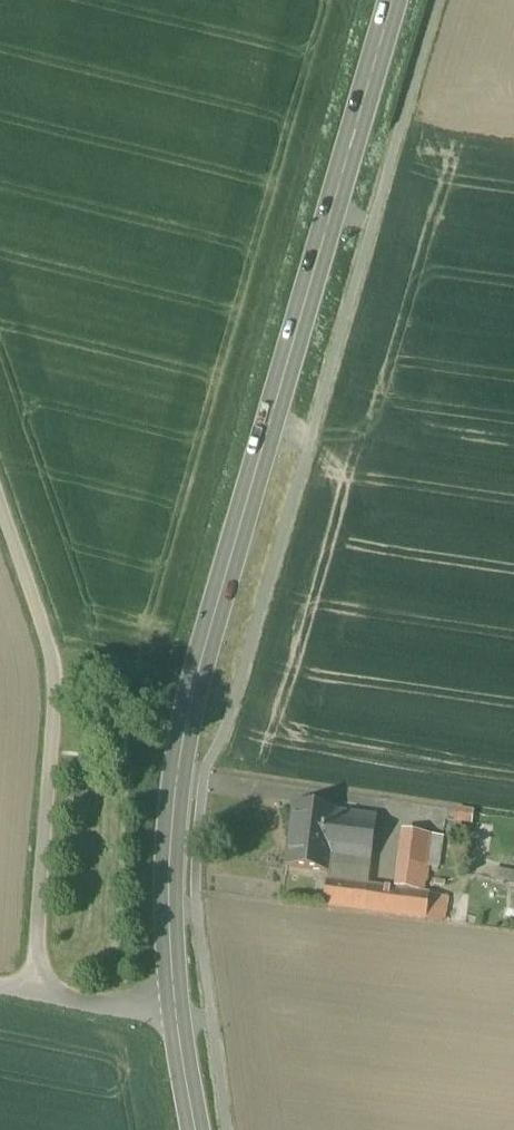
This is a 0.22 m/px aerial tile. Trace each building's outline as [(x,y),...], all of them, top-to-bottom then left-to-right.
[(326,810),(289,805),(279,874),(319,880),(323,862),(372,868),(376,834),(325,827),(326,810)] [(390,889),(324,879),(318,912),(447,930),(452,898),(429,894),(437,840),(400,834),(390,889)] [(489,883),(513,885),(513,873),(490,871),(489,883)]
